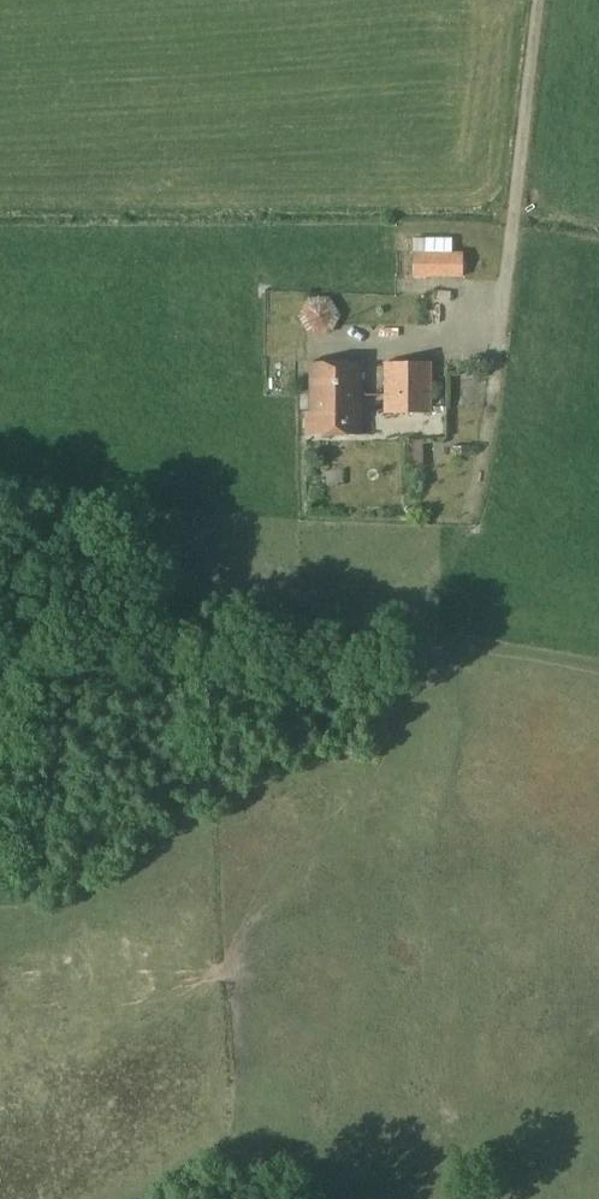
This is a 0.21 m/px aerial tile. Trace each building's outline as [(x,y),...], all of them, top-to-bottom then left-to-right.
[(413,251),(413,276),(462,275),(462,251),(413,251)] [(323,328),(327,299),(299,295),(294,324),(323,328)] [(305,434),(362,434),(362,362),(309,362),(309,412),(305,412),(305,434)] [(385,412),(428,412),(428,364),(385,364),(385,412)] [(459,381),(459,401),(477,401),(477,381),(459,381)] [(467,444),(394,442),(393,467),(466,470),(467,444)]
